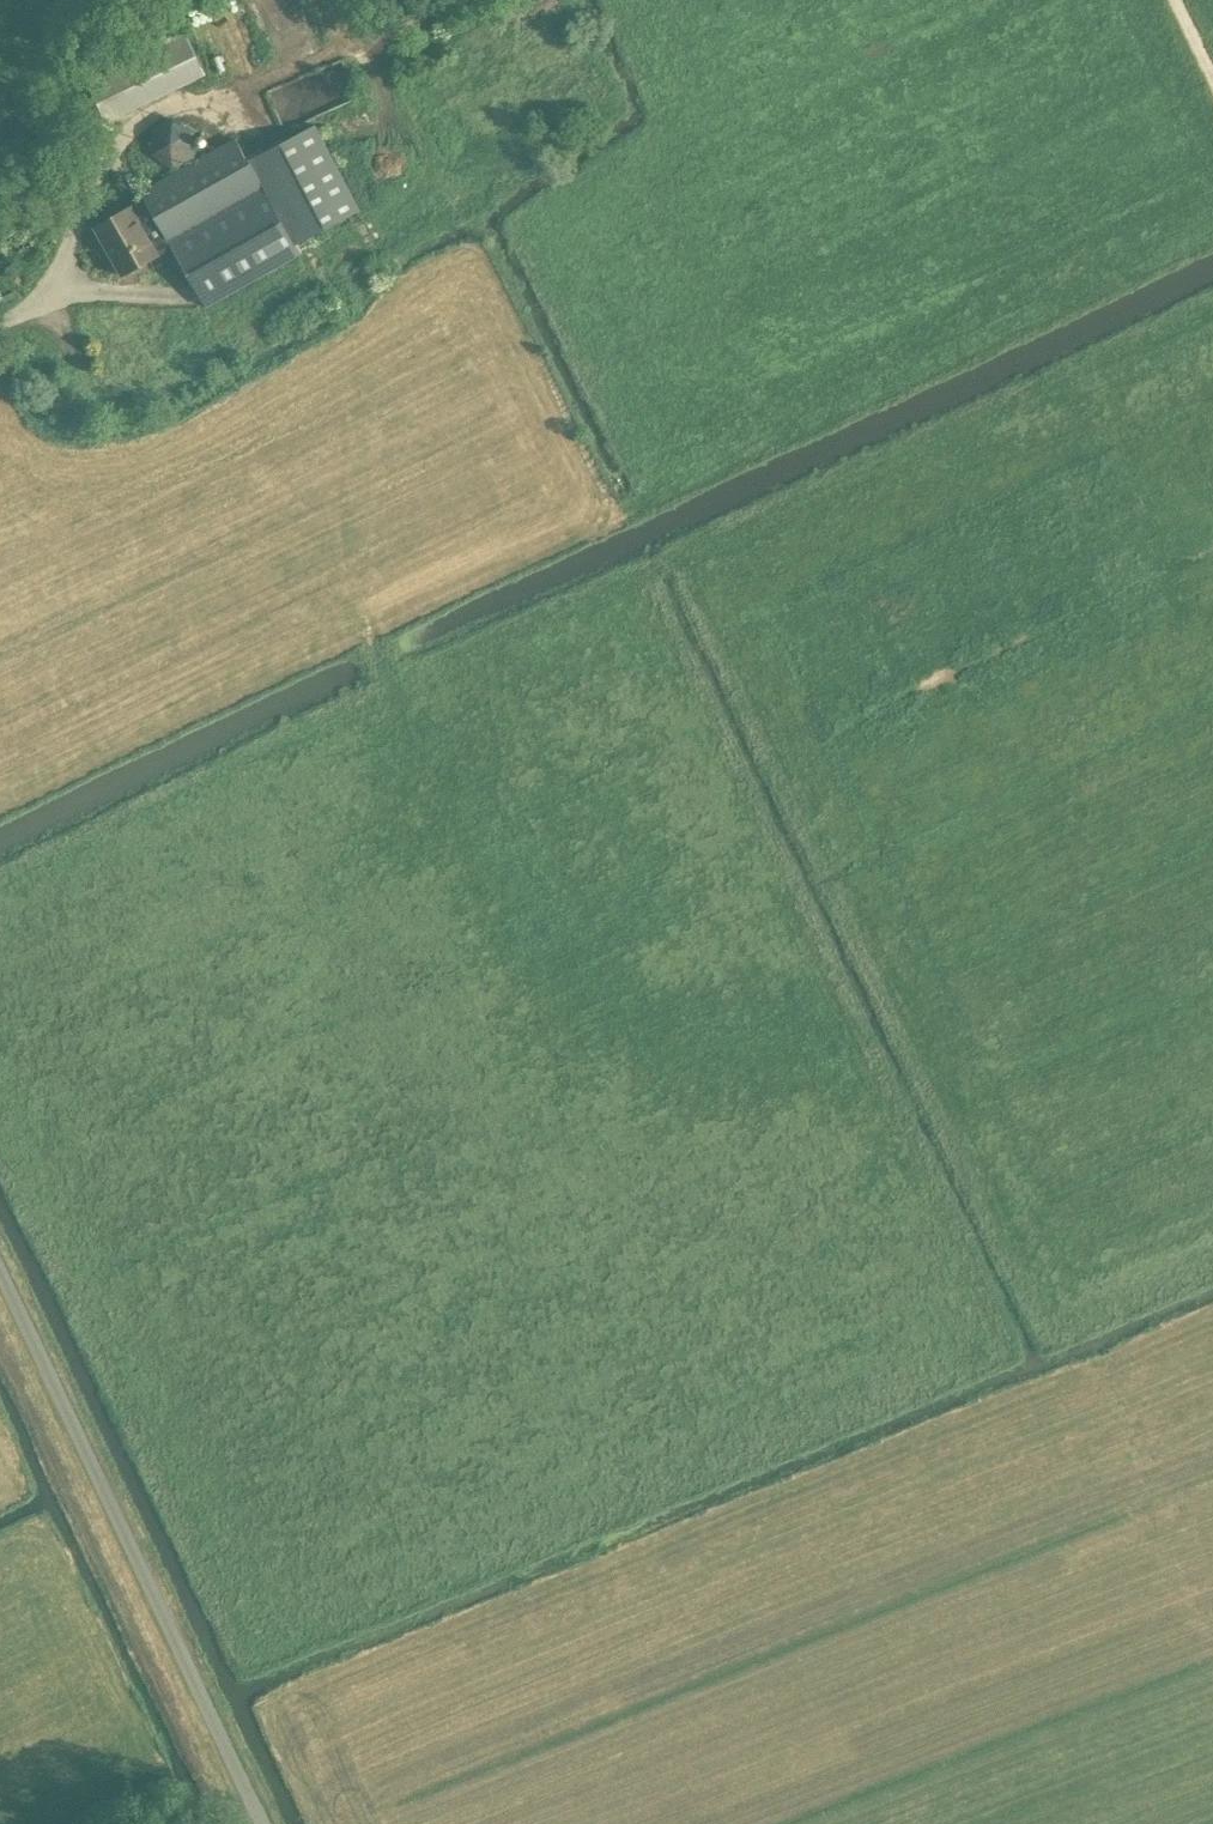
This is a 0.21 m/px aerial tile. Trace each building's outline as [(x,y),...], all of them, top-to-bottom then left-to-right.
[(211,42),(270,28),(263,0),(201,0),(211,42)] [(294,47),(324,35),(311,0),(290,0),(277,5),(294,47)] [(84,73),(109,125),(208,77),(184,26),(84,73)] [(238,143),(143,194),(148,201),(98,230),(99,231),(101,230),(112,249),(110,250),(125,278),(153,262),(158,270),(180,257),(209,309),(304,255),(299,246),(362,212),(316,128),(265,156),(264,153),(248,161),(238,143)]
